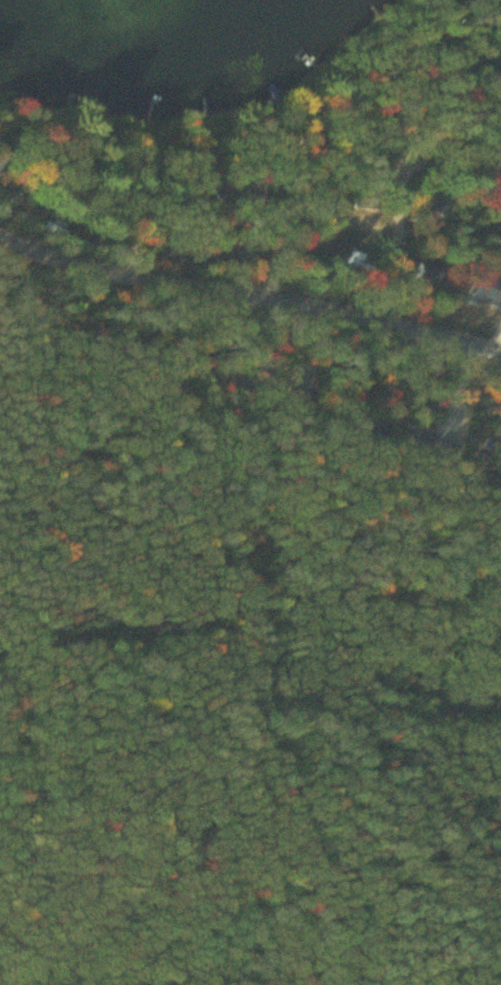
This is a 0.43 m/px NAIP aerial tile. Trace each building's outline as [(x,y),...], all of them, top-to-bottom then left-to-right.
[(218,193),(223,200),(233,192),(228,185),(218,193)] [(358,210),(374,210),(374,187),(358,187),(358,210)] [(450,215),(450,198),(432,199),(433,215),(450,215)] [(347,266),(374,278),(378,268),(366,263),(369,256),(354,250),(347,266)] [(446,270),(424,263),(418,280),(440,287),(446,270)]
